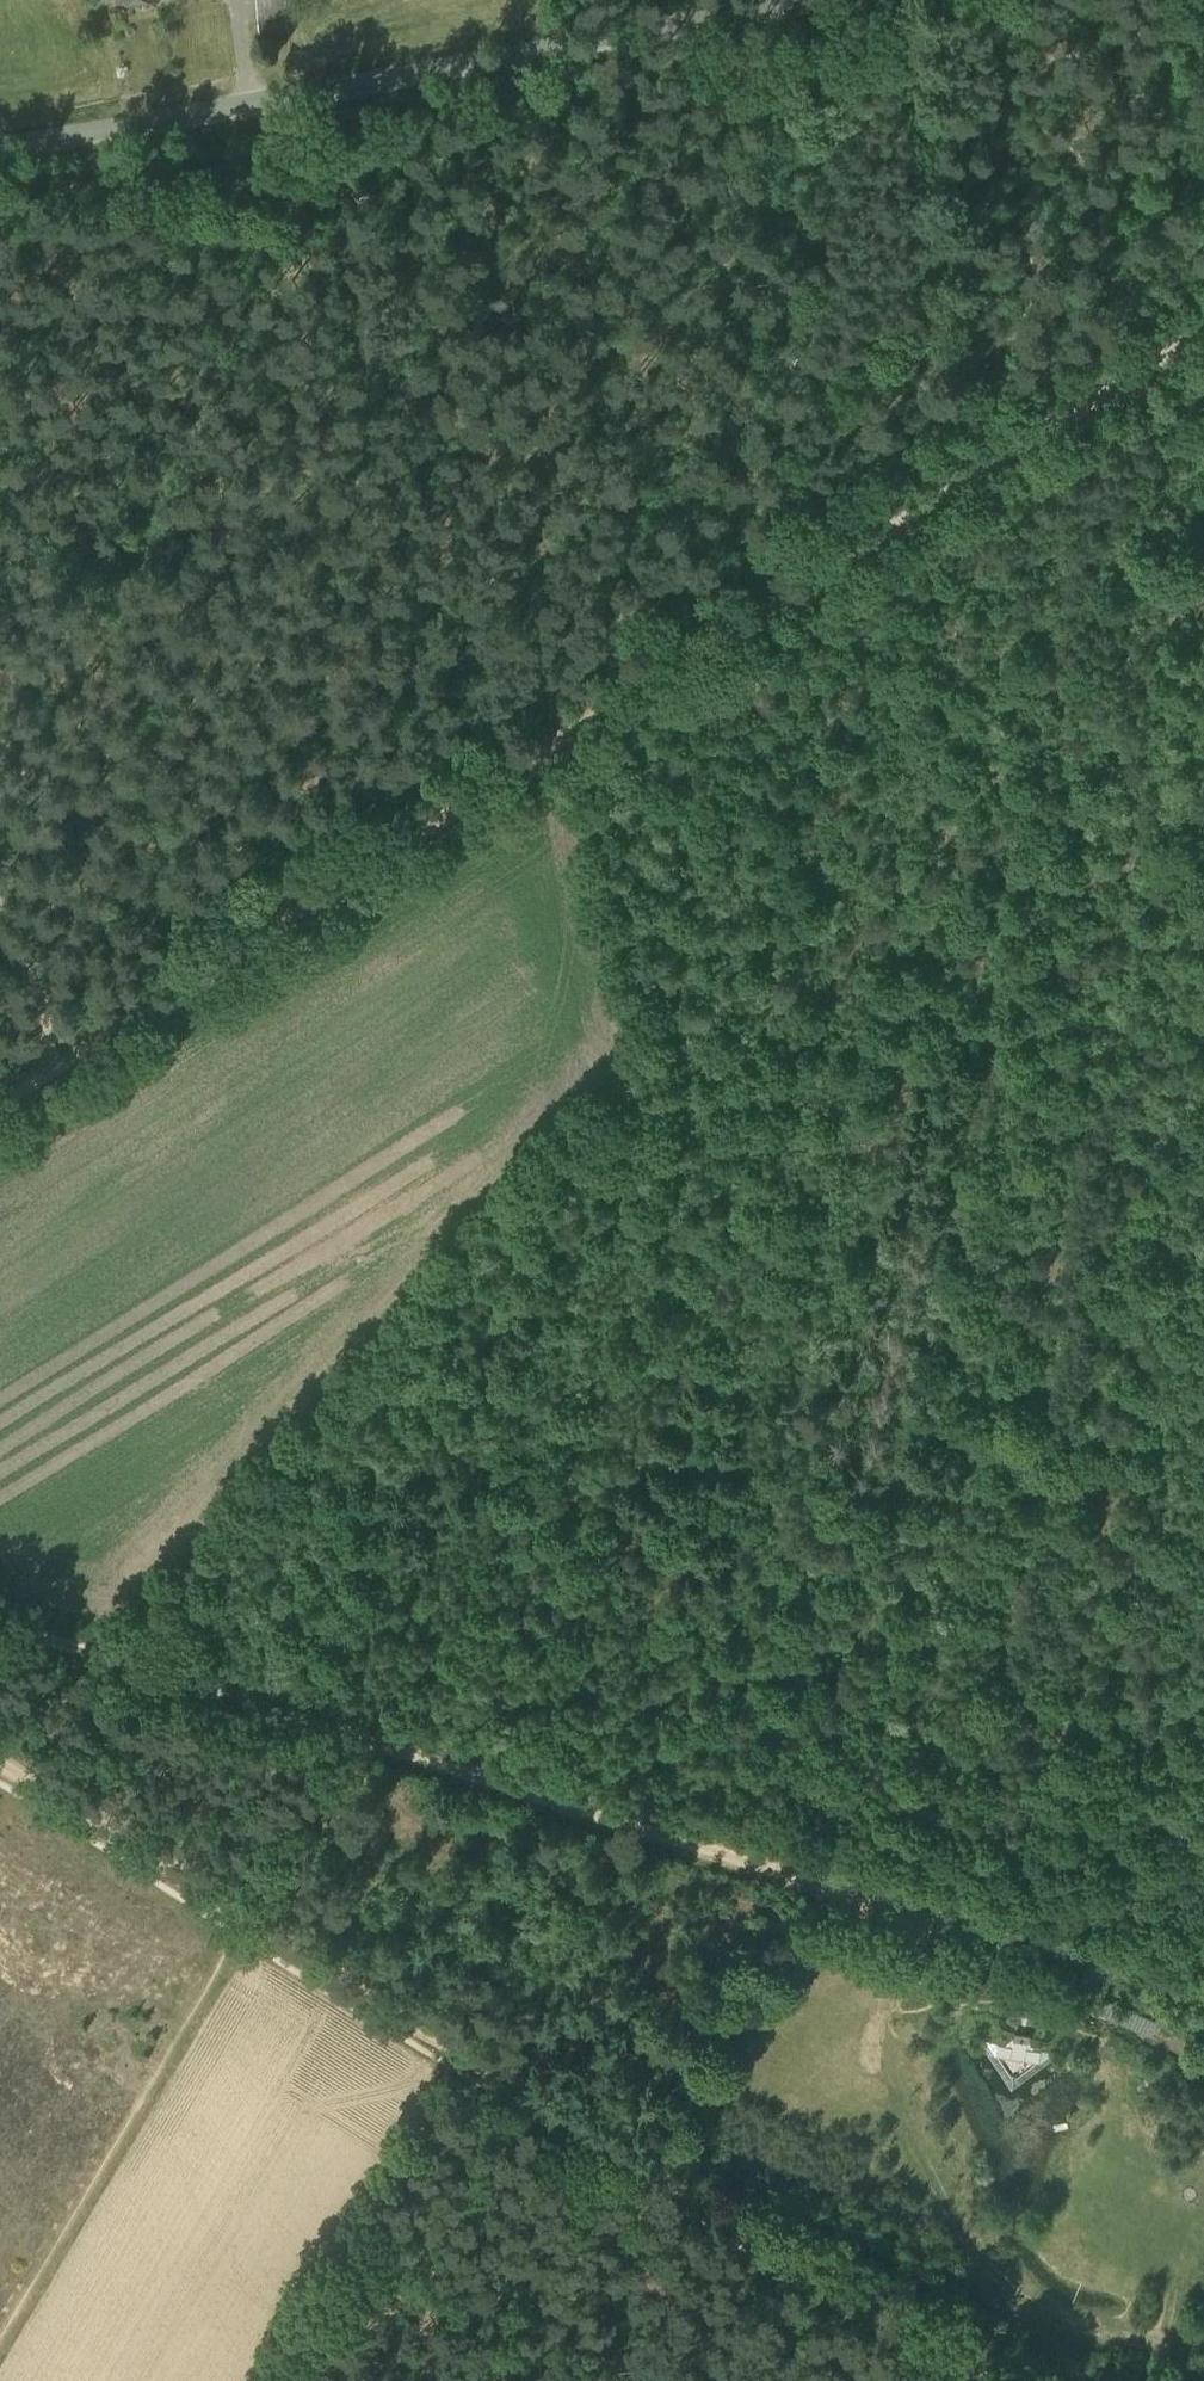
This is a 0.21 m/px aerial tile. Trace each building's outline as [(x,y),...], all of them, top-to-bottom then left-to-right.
[(1018,2028),(1016,2036),(1031,2039),(1032,2030),(1018,2028)] [(1005,2045),(976,2040),(1011,2092),(1061,2058),(1057,2052),(1036,2050),(1029,2039),(1014,2037),(1005,2045)]
